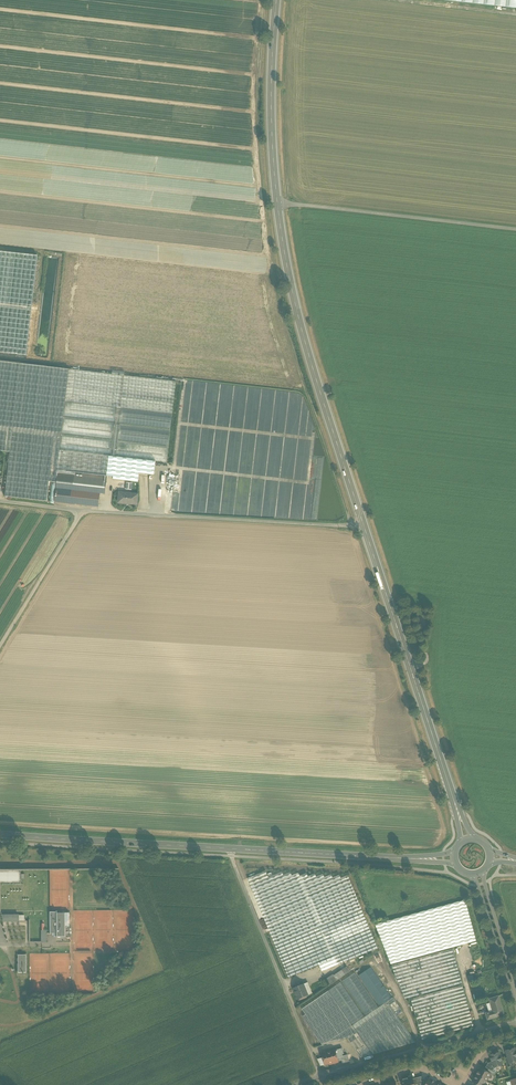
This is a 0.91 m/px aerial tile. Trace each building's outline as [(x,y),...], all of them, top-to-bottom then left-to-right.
[(515,9),(515,0),(440,0),(515,9)] [(0,254),(0,352),(24,355),(35,258),(0,254)] [(0,362),(0,451),(9,452),(4,497),(47,502),(51,467),(59,468),(58,468),(60,453),(64,417),(66,402),(69,370),(0,362)] [(124,372),(112,371),(112,374),(69,370),(66,402),(172,414),(176,382),(124,376),(124,372)] [(172,414),(66,402),(64,417),(114,422),(114,425),(64,419),(62,434),(112,439),(112,442),(62,436),(60,451),(110,456),(110,459),(109,472),(114,473),(114,470),(115,470),(116,460),(116,457),(167,463),(168,448),(118,442),(118,440),(168,446),(170,431),(120,425),(120,423),(170,429),(172,414)] [(103,458),(60,453),(58,468),(59,468),(100,472),(101,473),(103,458)] [(110,459),(103,458),(101,473),(103,473),(103,474),(107,474),(107,473),(109,473),(109,472),(110,459)] [(122,468),(117,467),(117,470),(115,470),(114,470),(114,473),(113,479),(132,481),(134,469),(122,468)] [(100,472),(59,468),(56,489),(73,491),(75,473),(100,476),(100,472)] [(100,476),(75,473),(73,491),(100,494),(104,494),(106,477),(100,476)] [(73,491),(56,489),(55,502),(98,507),(100,494),(73,491)] [(138,495),(119,492),(118,503),(127,504),(127,503),(137,504),(138,495)] [(0,871),(0,883),(20,883),(20,871),(0,871)] [(306,873),(300,876),(298,873),(291,876),(290,872),(283,875),(282,872),(268,878),(266,871),(247,878),(275,945),(361,909),(348,875),(341,878),(339,875),(332,878),(331,875),(324,877),(323,874),(316,877),(315,874),(308,877),(306,873)] [(465,900),(375,925),(391,964),(476,941),(465,900)] [(361,909),(275,945),(288,978),(319,965),(322,971),(377,948),(361,909)] [(60,915),(56,915),(56,912),(49,912),(49,934),(53,934),(53,937),(60,937),(60,933),(63,933),(63,917),(60,917),(60,915)] [(452,949),(391,966),(405,999),(462,983),(452,949)] [(392,998),(369,963),(356,972),(380,1007),(392,998)] [(346,967),(334,975),(337,980),(349,972),(346,967)] [(379,1008),(355,972),(342,981),(367,1017),(379,1008)] [(334,975),(333,974),(326,979),(330,985),(337,980),(334,975)] [(365,1018),(341,982),(328,991),(353,1026),(365,1018)] [(303,984),(293,988),(298,1000),(308,996),(303,984)] [(462,985),(411,999),(422,1040),(473,1026),(462,985)] [(353,1026),(328,991),(302,1009),(305,1015),(303,1017),(322,1045),(347,1038),(361,1058),(372,1055),(353,1026)] [(498,996),(489,999),(493,1011),(486,1013),(487,1020),(504,1015),(498,996)] [(380,1007),(379,1008),(367,1017),(365,1018),(353,1026),(372,1055),(415,1043),(397,1017),(403,1013),(393,997),(392,998),(380,1007)] [(342,1048),(335,1050),(337,1058),(341,1057),(343,1056),(342,1055),(344,1054),(342,1048)] [(506,1051),(508,1057),(509,1064),(510,1063),(514,1062),(514,1061),(515,1061),(515,1053),(514,1048),(506,1051)] [(335,1050),(322,1053),(325,1065),(332,1063),(332,1064),(338,1062),(342,1061),(341,1057),(337,1058),(335,1050)] [(499,1053),(490,1055),(492,1062),(494,1068),(498,1067),(499,1065),(501,1065),(502,1063),(501,1061),(502,1060),(501,1058),(500,1057),(499,1053)] [(343,1056),(341,1057),(342,1061),(343,1064),(349,1062),(348,1055),(343,1056)] [(492,1062),(488,1063),(485,1067),(488,1069),(492,1071),(494,1068),(492,1062)] [(487,1072),(480,1068),(476,1075),(486,1081),(490,1075),(490,1074),(487,1072)] [(476,1075),(472,1082),(477,1084),(478,1084),(487,1084),(485,1084),(486,1081),(476,1075)] [(402,1080),(403,1084),(414,1084),(412,1079),(412,1077),(402,1080)] [(412,1079),(414,1084),(416,1084),(420,1084),(421,1081),(421,1077),(412,1079)]
